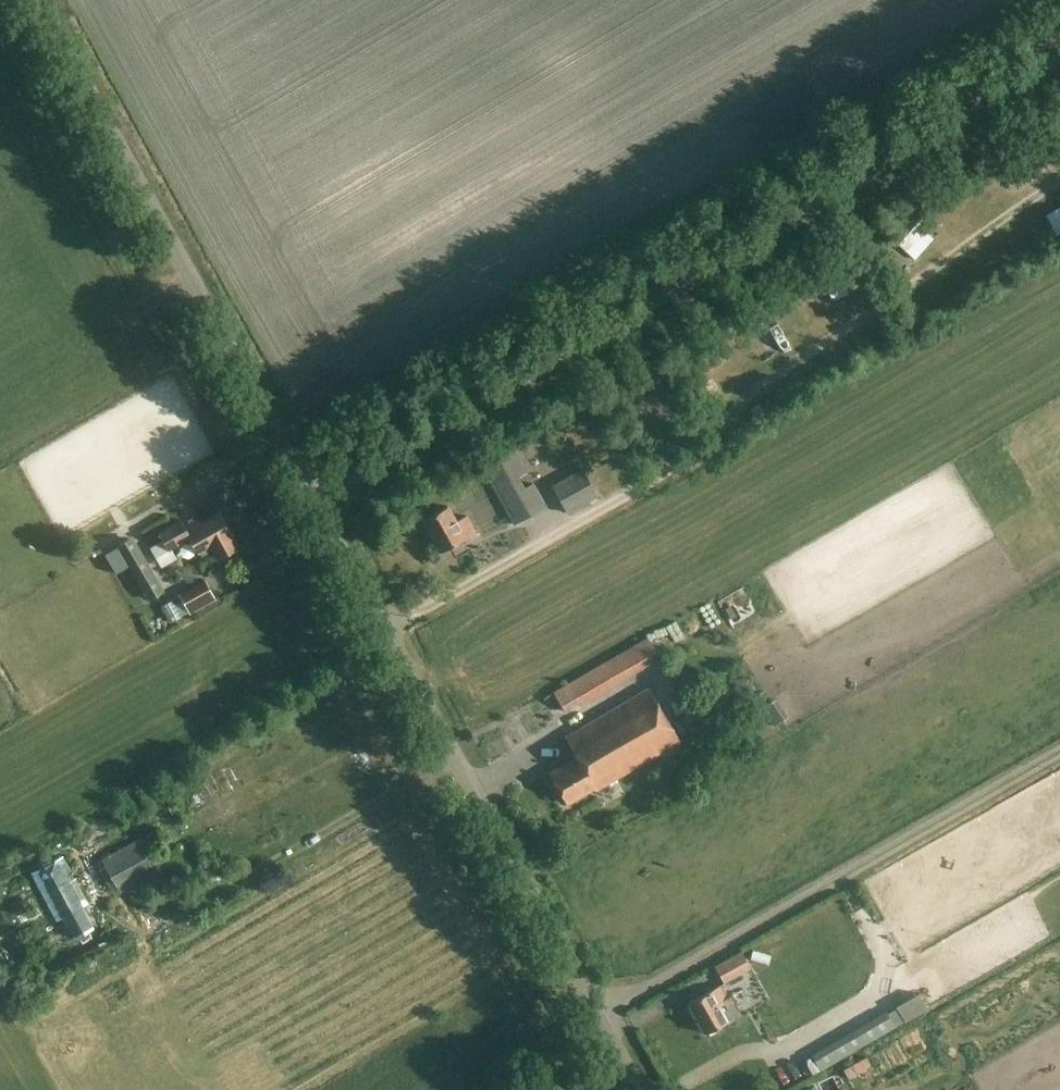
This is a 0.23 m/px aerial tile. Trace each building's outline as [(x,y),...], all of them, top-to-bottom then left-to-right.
[(942,235),(921,218),(902,243),(923,259),(942,235)] [(835,292),(858,285),(854,272),(832,279),(835,292)] [(713,366),(732,357),(719,334),(701,343),(713,366)] [(514,448),(481,467),(513,525),(546,506),(533,482),(525,486),(520,476),(527,472),(514,448)] [(567,513),(597,496),(582,467),(551,484),(567,513)] [(440,551),(475,532),(465,515),(455,521),(447,505),(422,519),(440,551)] [(158,531),(168,549),(189,538),(198,552),(209,546),(216,558),(238,546),(219,512),(200,523),(197,519),(184,526),(180,519),(158,531)] [(289,560),(299,534),(268,521),(258,547),(289,560)] [(165,592),(132,536),(116,545),(149,601),(165,592)] [(190,613),(215,599),(204,580),(179,593),(190,613)] [(588,703),(667,662),(658,646),(579,687),(588,703)] [(569,685),(554,694),(565,713),(580,704),(569,685)] [(678,741),(679,741),(648,688),(565,737),(576,756),(550,772),(568,803),(594,787),(596,789),(678,741)] [(679,688),(667,694),(680,719),(692,713),(679,688)] [(772,703),(751,713),(757,726),(778,716),(772,703)] [(100,858),(119,892),(170,864),(151,830),(100,858)] [(74,937),(93,927),(81,906),(87,903),(62,857),(32,873),(57,920),(62,917),(74,937)] [(723,981),(750,967),(742,952),(715,966),(723,981)] [(719,985),(688,1002),(705,1033),(726,1021),(727,1024),(742,1015),(741,1013),(737,1016),(728,999),(727,1000),(719,985)] [(887,1015),(845,1039),(852,1051),(894,1027),(887,1015)] [(534,1086),(540,1083),(535,1074),(529,1077),(534,1086)]
